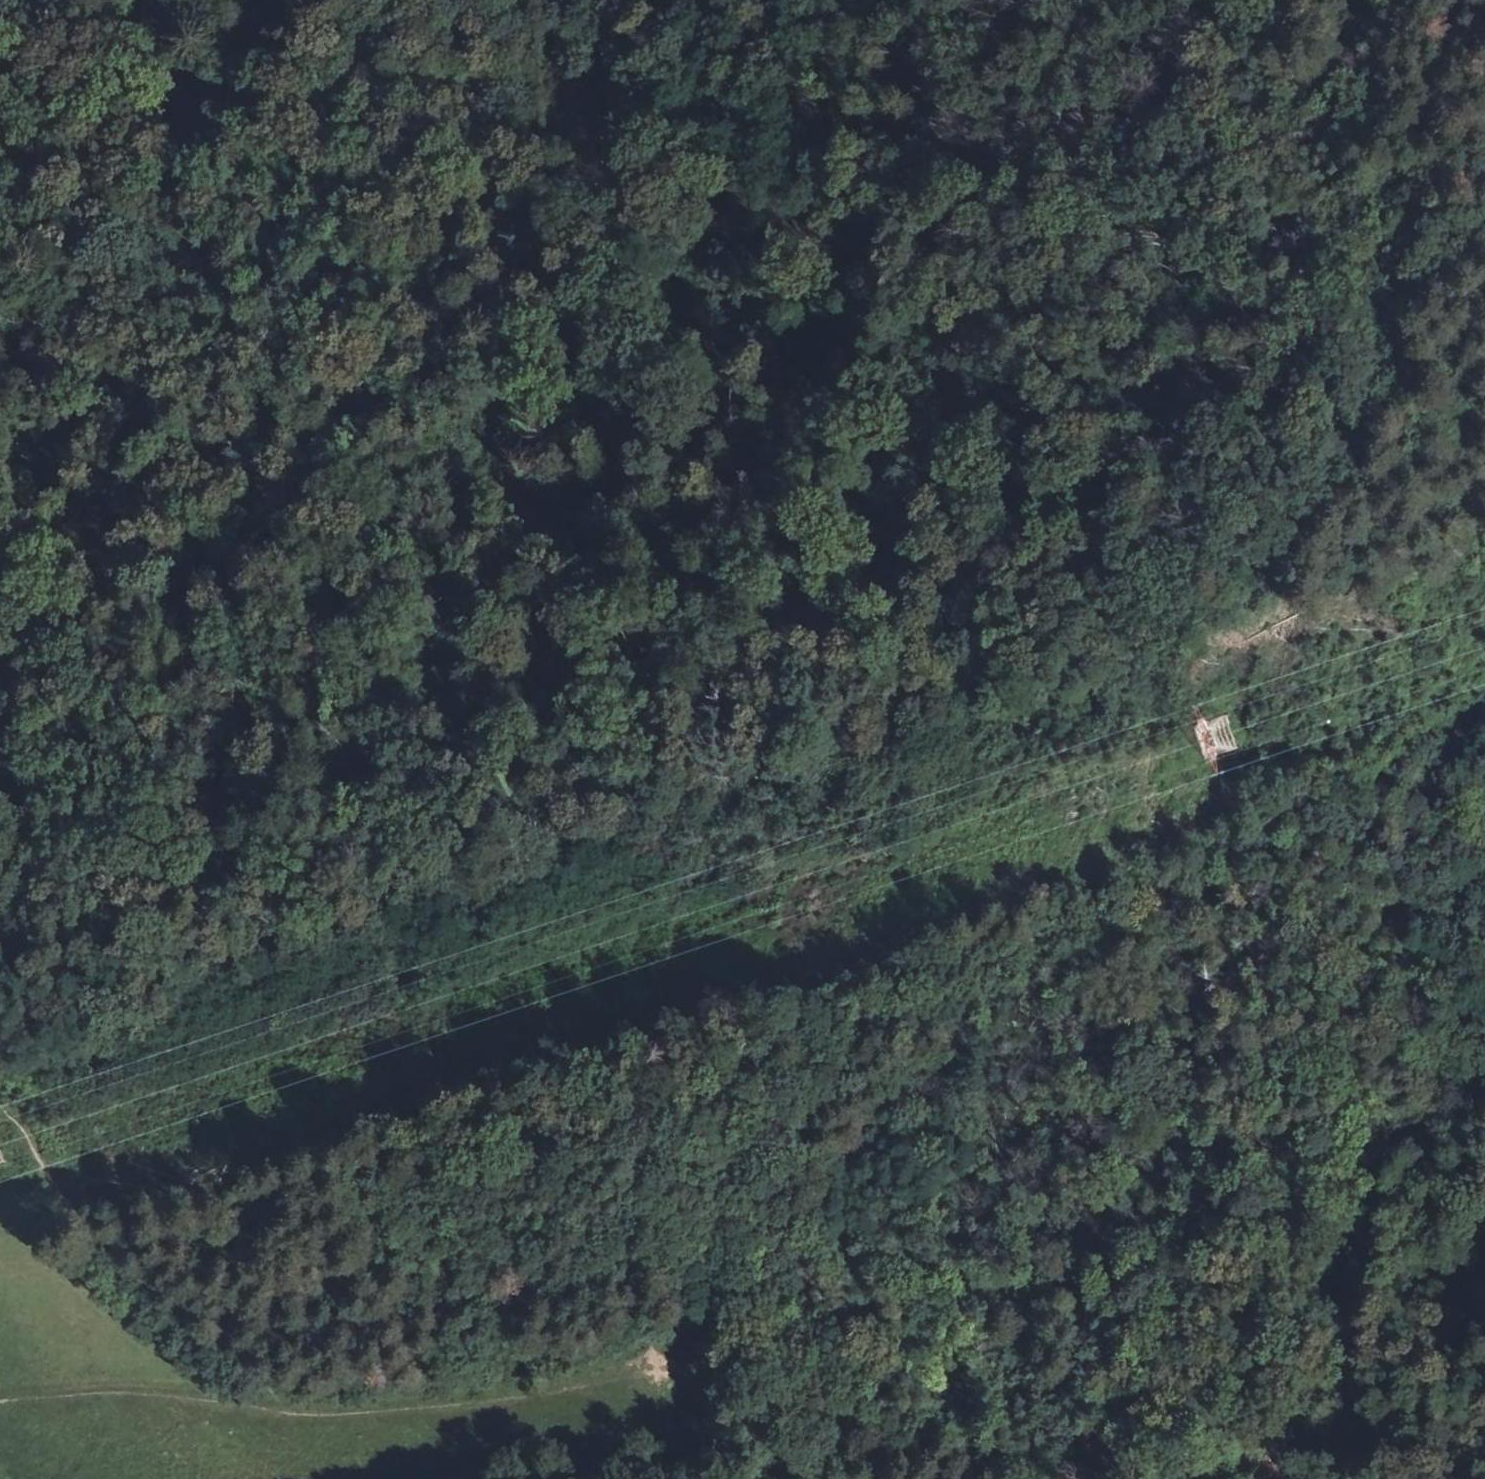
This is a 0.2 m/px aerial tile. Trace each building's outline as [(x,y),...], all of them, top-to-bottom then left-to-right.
[(1203,756),(1237,748),(1230,714),(1195,722),(1203,756)]
